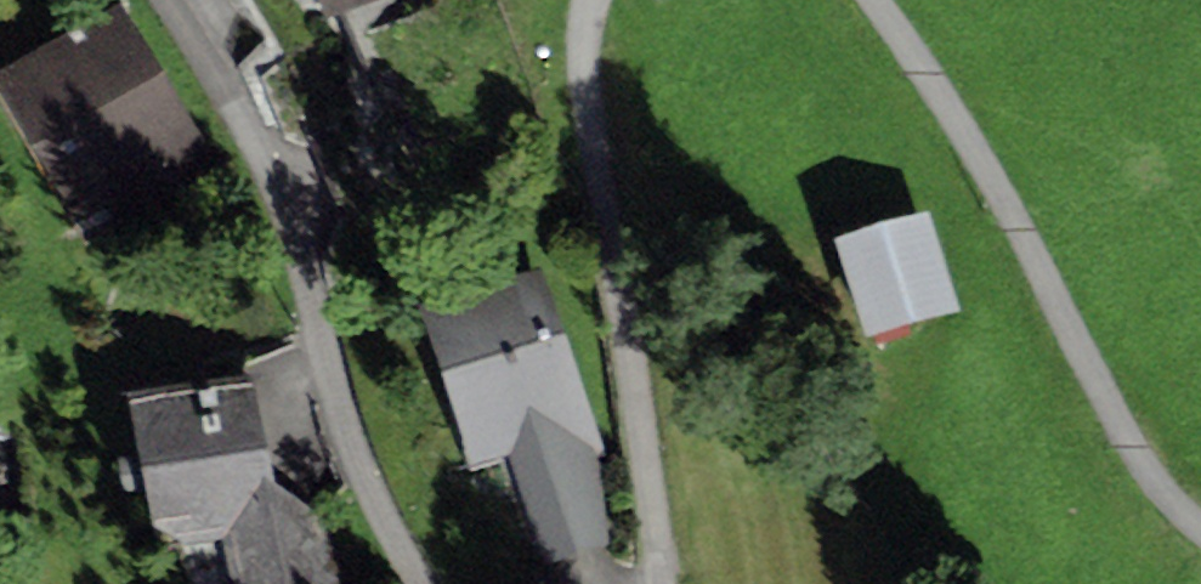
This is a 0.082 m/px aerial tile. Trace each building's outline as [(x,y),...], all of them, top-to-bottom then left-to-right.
[(0,66),(0,92),(85,238),(214,163),(120,0),(115,0),(0,66)] [(324,12),(340,5),(381,112),(398,106),(418,158),(496,129),(446,0),(319,0),(324,12)] [(930,207),(834,234),(863,335),(959,308),(930,207)] [(546,269),(418,305),(471,465),(508,457),(547,563),(609,544),(597,456),(606,453),(546,269)] [(128,391),(155,543),(182,540),(189,583),(356,583),(316,508),(299,497),(274,493),(256,373),(128,391)]
